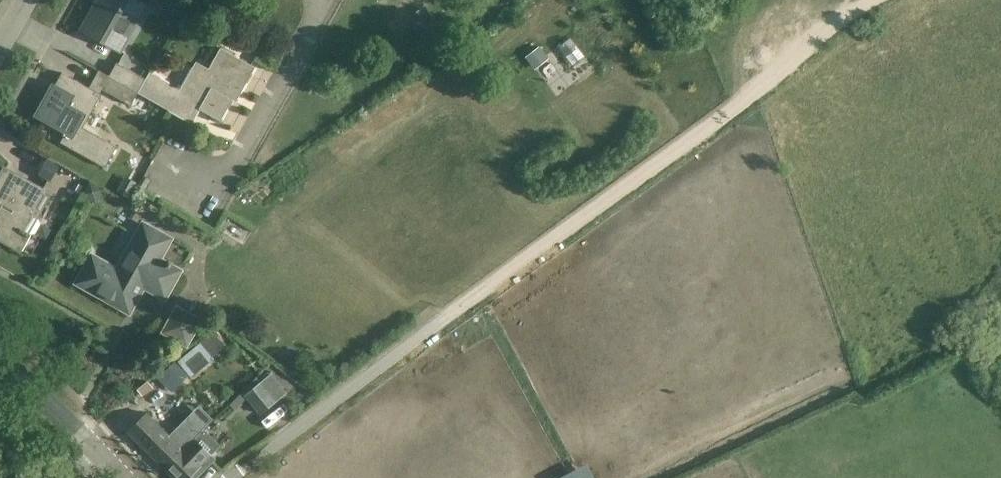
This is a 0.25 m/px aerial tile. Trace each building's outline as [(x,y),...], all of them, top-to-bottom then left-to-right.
[(137,0),(98,0),(82,28),(119,50),(144,4),(137,0)] [(435,22),(425,6),(408,17),(418,33),(435,22)] [(533,64),(546,54),(540,46),(527,56),(533,64)] [(146,78),(138,92),(192,123),(200,109),(220,120),(236,91),(240,93),(254,67),(219,47),(207,69),(201,65),(202,64),(196,61),(180,88),(150,71),(146,78)] [(117,62),(109,76),(138,92),(146,78),(117,62)] [(130,105),(138,92),(109,76),(98,69),(89,87),(62,71),(50,92),(46,90),(32,115),(65,133),(60,142),(106,167),(117,146),(82,126),(100,94),(101,94),(104,89),(130,105)] [(60,165),(48,158),(38,175),(50,182),(60,165)] [(0,173),(0,222),(0,223),(0,239),(20,251),(28,237),(29,237),(31,234),(29,233),(35,233),(41,222),(38,217),(49,197),(41,192),(43,189),(3,167),(0,173)] [(125,176),(117,192),(129,198),(137,182),(125,176)] [(170,238),(143,223),(117,269),(92,255),(77,282),(129,311),(143,285),(164,297),(179,270),(158,258),(170,238)] [(204,318),(177,303),(161,333),(188,348),(204,318)] [(201,343),(179,361),(186,370),(192,377),(214,358),(212,357),(227,344),(214,329),(200,341),(201,343)] [(147,381),(137,389),(143,396),(153,387),(147,381)] [(261,382),(245,395),(261,413),(276,401),(261,382)] [(146,413),(128,431),(165,468),(183,450),(168,435),(146,413)] [(203,432),(196,439),(195,438),(183,450),(165,468),(174,477),(188,477),(191,475),(195,477),(196,477),(215,459),(211,454),(220,445),(204,429),(202,431),(203,432)]
